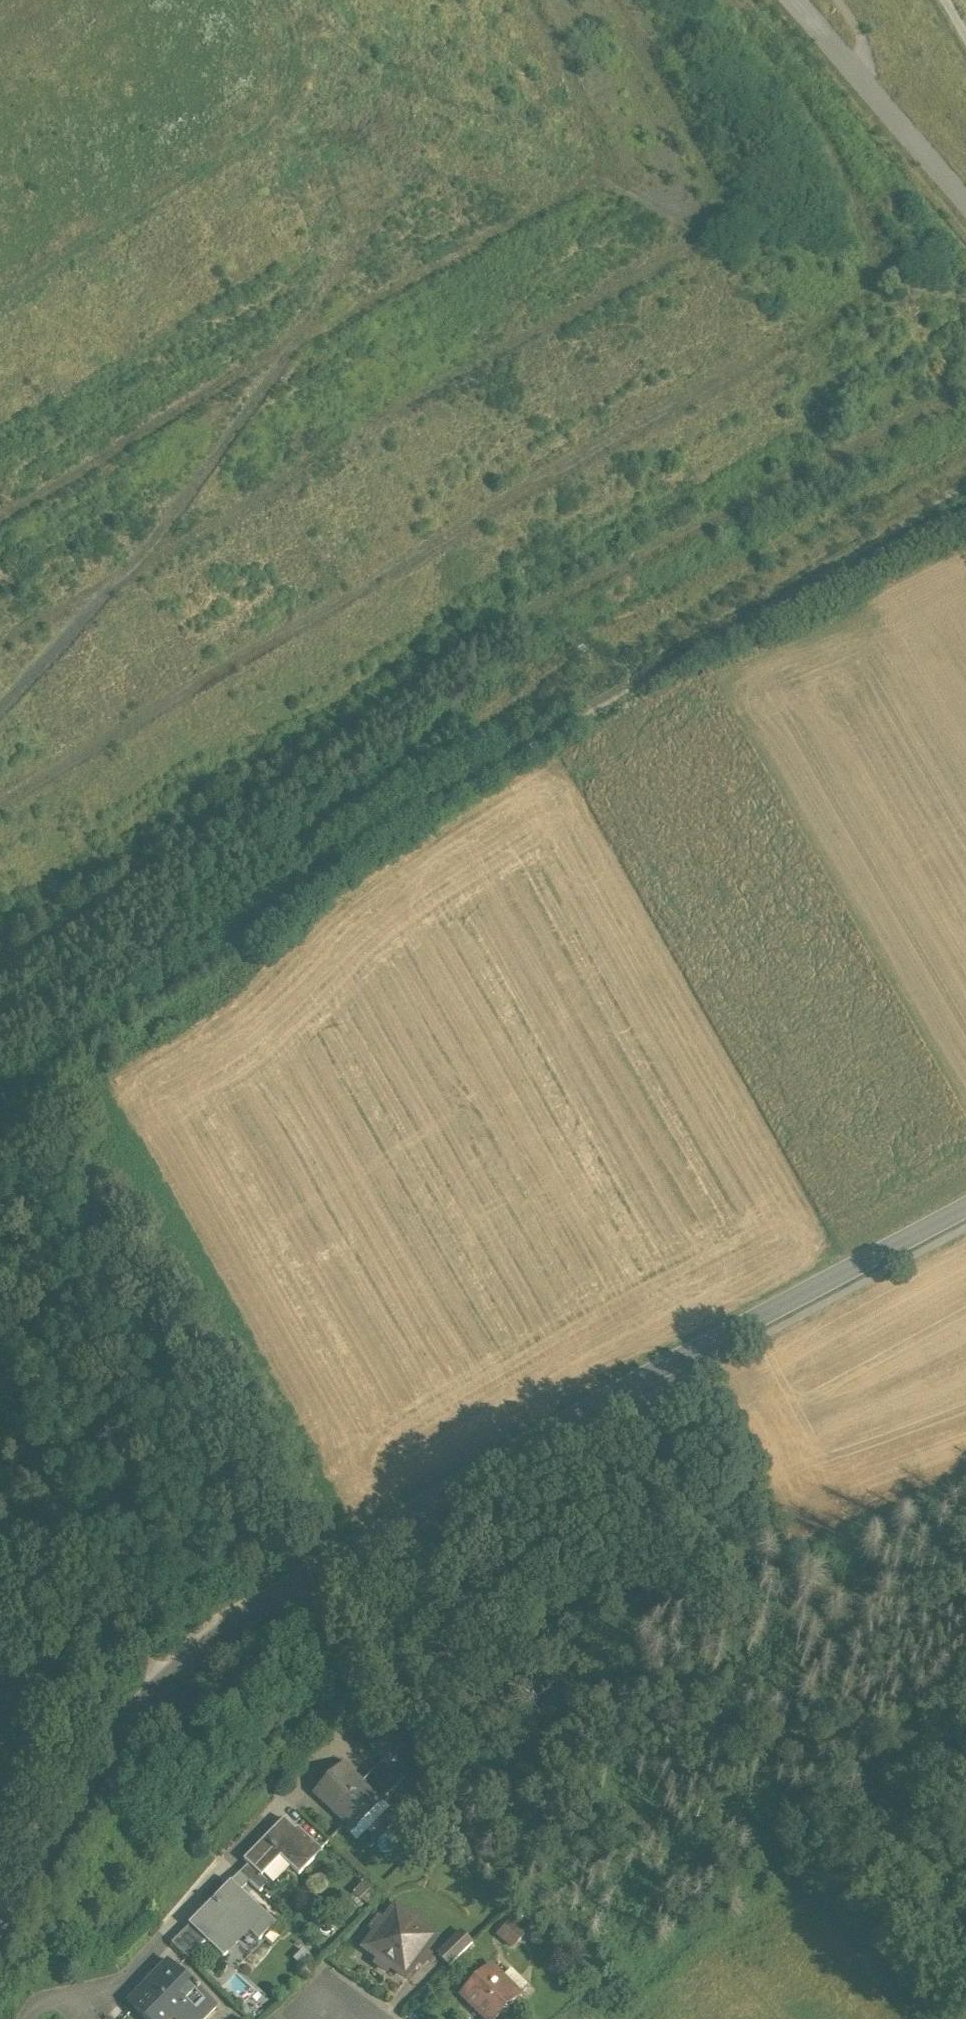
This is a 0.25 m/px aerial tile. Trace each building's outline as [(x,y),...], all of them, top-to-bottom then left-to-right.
[(13,1650),(0,1637),(0,1662),(13,1650)] [(389,1756),(362,1784),(381,1803),(410,1776),(389,1756)] [(362,1784),(341,1764),(313,1793),(353,1832),(381,1803),(362,1784)] [(304,1840),(284,1820),(244,1861),(248,1865),(261,1878),(280,1858),(299,1876),(322,1853),(306,1838),(304,1840)] [(261,1878),(248,1865),(240,1874),(249,1883),(260,1893),(268,1884),(261,1878)] [(249,1883),(240,1874),(231,1884),(239,1892),(249,1883)] [(239,1892),(231,1884),(190,1926),(206,1942),(224,1959),(250,1934),(259,1943),(275,1927),(239,1892)] [(369,1891),(362,1884),(353,1894),(360,1900),(369,1891)] [(411,1919),(395,1907),(385,1921),(380,1917),(370,1931),(375,1934),(370,1940),(378,1946),(372,1953),(379,1958),(375,1962),(388,1972),(392,1968),(406,1979),(417,1964),(427,1963),(426,1951),(436,1938),(422,1927),(420,1918),(411,1919)] [(206,1942),(190,1926),(172,1944),(188,1960),(206,1942)] [(449,1966),(474,1942),(461,1929),(436,1952),(449,1966)] [(168,1963),(128,2004),(143,2018),(202,2018),(214,2007),(168,1963)] [(480,1979),(474,1979),(474,1986),(463,1996),(486,2018),(498,2018),(503,2014),(509,2014),(509,2007),(520,1997),(491,1969),(480,1979)]
